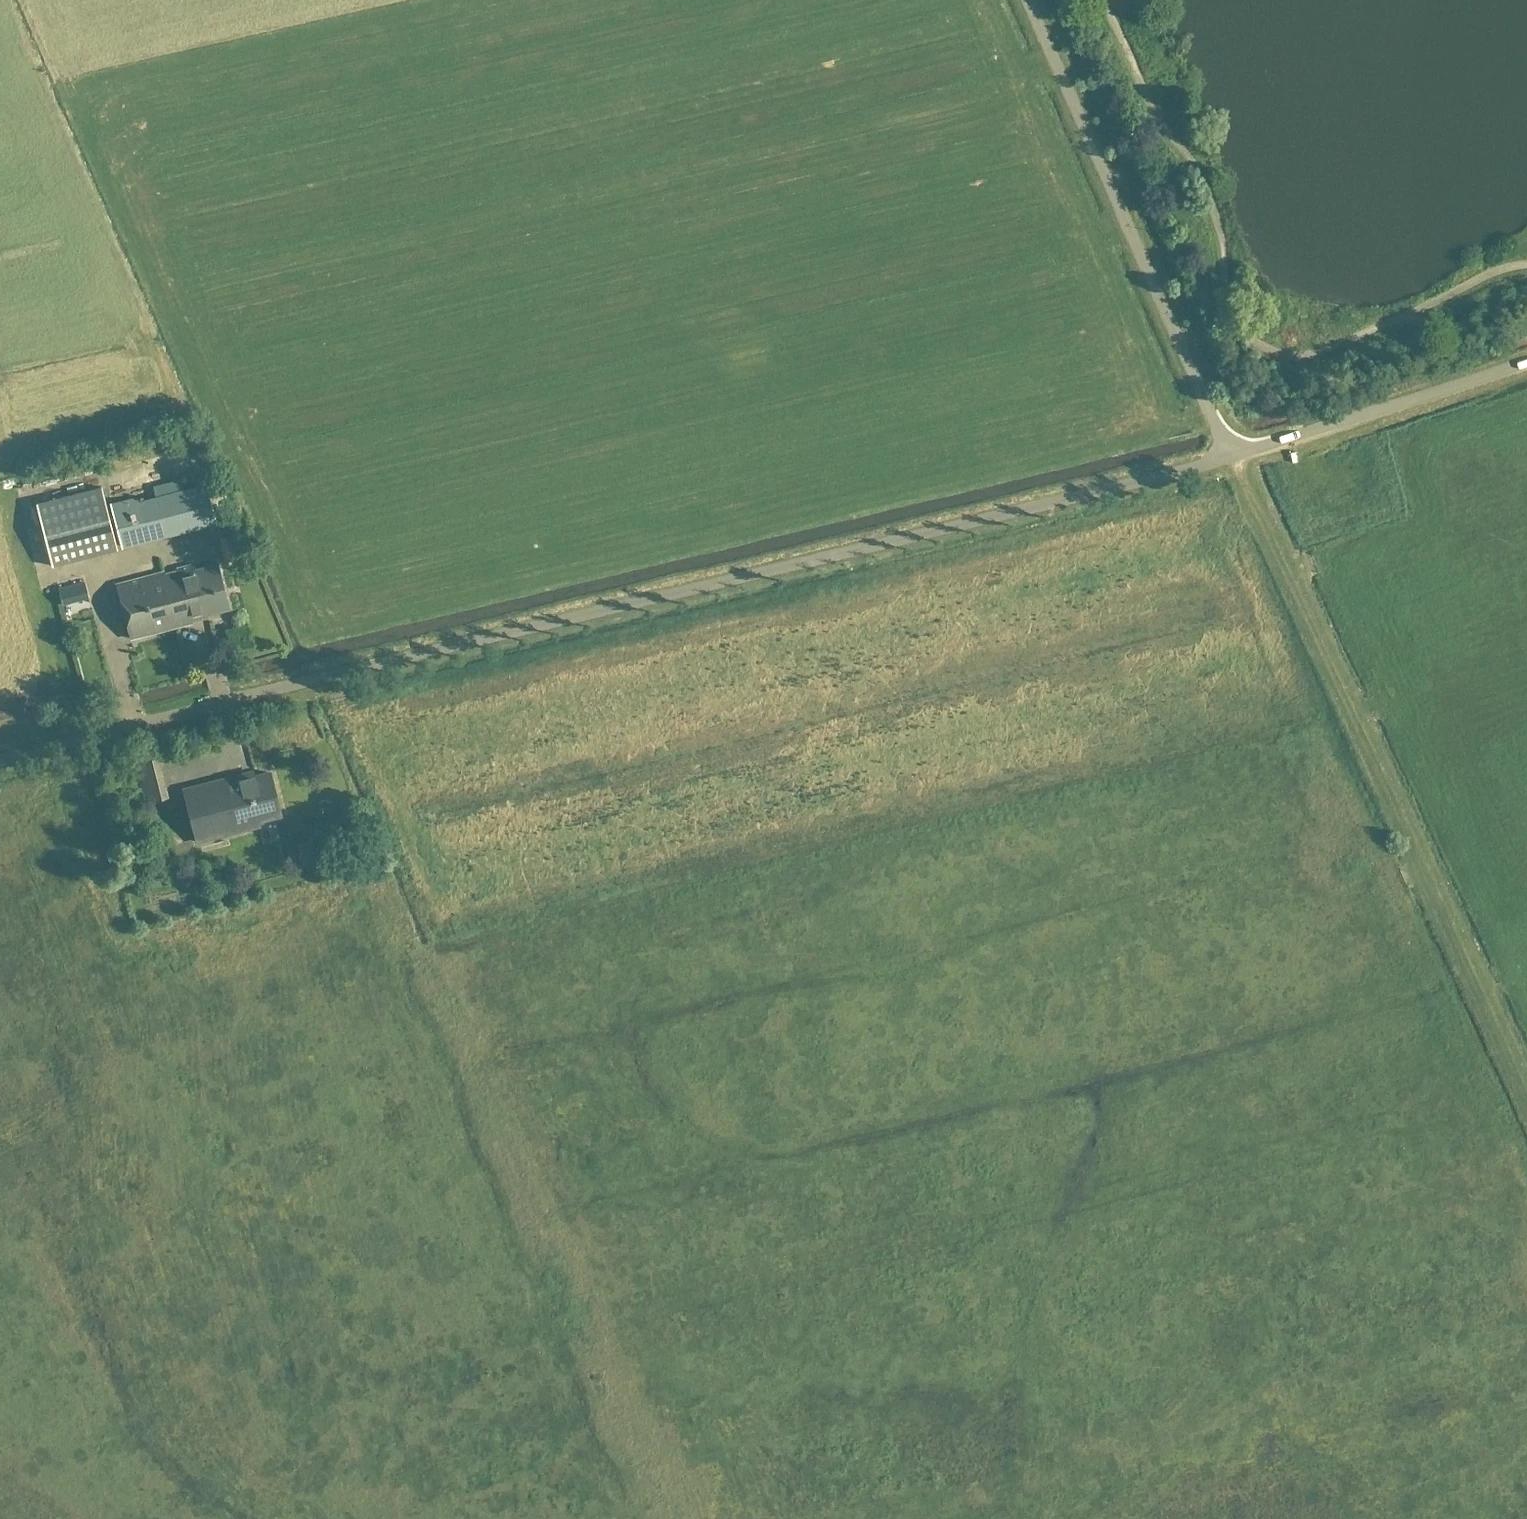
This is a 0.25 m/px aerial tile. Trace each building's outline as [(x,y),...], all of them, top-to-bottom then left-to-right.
[(101,487),(34,505),(51,566),(117,549),(107,512),(101,487)] [(136,496),(108,503),(110,511),(120,548),(214,524),(205,487),(138,504),(136,496)] [(228,610),(217,567),(198,572),(197,566),(165,574),(179,628),(191,625),(190,620),(228,610)] [(49,582),(64,580),(63,568),(48,570),(49,582)] [(179,628),(165,574),(115,587),(130,641),(179,628)] [(84,583),(71,586),(75,602),(88,599),(84,583)] [(157,756),(133,762),(143,804),(167,798),(157,756)] [(280,817),(269,774),(241,781),(239,774),(182,789),(197,845),(260,829),(259,822),(280,817)]
